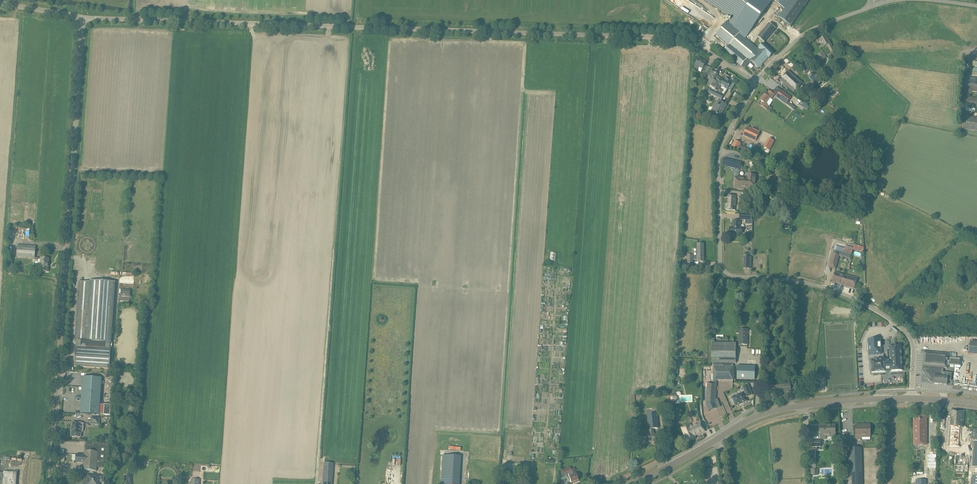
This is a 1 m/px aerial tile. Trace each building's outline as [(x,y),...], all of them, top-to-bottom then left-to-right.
[(736,21),(752,0),(707,0),(736,21)] [(784,9),(791,0),(771,0),(784,9)] [(784,9),(779,17),(791,26),(809,0),(791,0),(784,9)] [(741,66),(742,66),(747,60),(753,66),(755,64),(758,68),(768,57),(769,58),(774,53),(763,43),(759,48),(760,49),(759,50),(739,34),(740,32),(744,35),(747,30),(737,23),(734,27),(727,21),(716,34),(729,45),(724,51),(741,66)] [(776,29),(769,23),(758,37),(764,42),(776,29)] [(835,51),(826,36),(820,40),(824,47),(827,46),(832,53),(835,51)] [(826,58),(823,52),(816,55),(819,62),(826,58)] [(699,58),(694,68),(701,72),(706,62),(699,58)] [(808,68),(802,64),(799,69),(804,73),(808,68)] [(829,74),(821,66),(818,69),(827,76),(829,74)] [(794,84),(790,88),(794,92),(803,83),(789,71),(784,76),(794,84)] [(714,72),(707,85),(717,91),(721,85),(728,89),(732,82),(725,78),(724,81),(721,79),(718,83),(714,80),(718,74),(714,72)] [(818,86),(823,80),(814,73),(813,72),(809,77),(818,86)] [(794,84),(784,76),(780,80),(790,88),(794,84)] [(965,78),(964,90),(976,92),(976,79),(965,78)] [(724,96),(711,89),(709,93),(722,100),(724,96)] [(786,104),(791,98),(781,90),(776,96),(786,104)] [(765,94),(760,101),(763,102),(761,106),(766,109),(768,105),(769,106),(773,100),(771,99),(774,94),(769,91),(766,95),(765,94)] [(963,96),(962,105),(976,106),(976,98),(963,96)] [(714,107),(711,113),(717,116),(718,114),(720,116),(726,105),(722,103),(720,102),(717,101),(716,103),(715,103),(712,107),(714,107)] [(964,116),(963,129),(976,131),(976,118),(964,116)] [(747,127),(744,135),(748,137),(756,141),(760,132),(759,132),(754,129),(754,130),(747,127)] [(773,141),(769,138),(764,147),(769,150),(773,141)] [(735,140),(732,146),(737,149),(745,152),(746,148),(739,145),(740,143),(735,140)] [(724,158),(722,165),(740,170),(742,163),(724,158)] [(736,177),(734,188),(755,189),(756,176),(753,176),(748,175),(748,178),(738,177),(736,177)] [(737,195),(729,195),(729,203),(726,203),(726,209),(736,210),(737,195)] [(752,213),(740,213),(739,220),(745,220),(745,224),(752,224),(753,220),(752,220),(752,213)] [(740,221),(733,221),(733,228),(730,228),(730,233),(742,234),(742,228),(740,228),(740,221)] [(704,261),(704,244),(699,244),(697,244),(697,256),(687,256),(687,265),(693,265),(693,260),(698,260),(698,262),(704,261)] [(35,246),(18,245),(17,257),(34,258),(35,246)] [(833,253),(829,267),(836,269),(839,256),(850,259),(851,255),(848,254),(849,253),(844,252),(845,248),(835,246),(833,253)] [(49,259),(40,258),(39,271),(48,272),(49,259)] [(835,272),(832,282),(855,288),(857,279),(835,272)] [(98,281),(90,281),(90,282),(80,281),(76,341),(77,341),(76,347),(74,367),(109,369),(111,349),(110,349),(110,343),(111,343),(112,333),(115,284),(105,283),(105,282),(98,281)] [(121,289),(120,301),(130,302),(131,289),(121,289)] [(739,333),(739,334),(739,345),(748,345),(748,334),(748,333),(748,329),(739,329),(737,329),(737,333),(739,333)] [(880,339),(868,340),(868,342),(869,341),(870,350),(869,350),(869,355),(881,354),(880,339)] [(736,343),(712,343),(712,363),(736,363),(736,343)] [(890,371),(902,371),(901,346),(896,346),(896,345),(896,346),(889,347),(890,361),(885,361),(885,359),(871,360),(872,372),(886,372),(886,371),(890,371)] [(938,384),(941,384),(942,366),(944,366),(944,362),(948,363),(948,357),(949,354),(924,352),(922,366),(923,366),(922,371),(931,383),(934,383),(938,384)] [(948,363),(948,364),(960,365),(960,359),(948,357),(948,363)] [(948,363),(944,362),(944,366),(942,366),(941,384),(943,384),(947,385),(948,381),(951,381),(952,376),(948,376),(948,372),(943,372),(944,368),(947,369),(947,368),(948,364),(948,363)] [(714,380),(713,383),(716,383),(716,380),(734,380),(733,366),(734,363),(714,363),(714,366),(714,380)] [(755,369),(755,367),(737,366),(737,369),(737,374),(737,379),(755,380),(755,375),(755,369)] [(82,377),(80,414),(99,415),(101,378),(82,377)] [(706,402),(706,405),(709,411),(709,410),(717,407),(717,408),(717,407),(720,406),(720,407),(721,407),(717,399),(715,400),(716,383),(713,383),(708,383),(706,402)] [(791,392),(790,383),(772,385),(774,395),(791,392)] [(748,384),(742,387),(745,392),(746,394),(744,395),(745,397),(747,396),(747,397),(752,395),(751,392),(750,390),(748,384)] [(744,395),(743,392),(732,397),(736,406),(747,402),(745,397),(744,395)] [(952,410),(949,446),(961,447),(964,412),(952,410)] [(659,428),(657,413),(648,414),(649,429),(650,429),(650,434),(641,435),(642,442),(642,444),(655,442),(654,434),(653,434),(653,429),(659,428)] [(928,445),(927,416),(913,416),(914,446),(928,445)] [(81,424),(72,423),(71,437),(80,437),(80,433),(81,433),(83,432),(83,429),(81,428),(80,428),(81,424)] [(705,431),(701,423),(691,428),(690,425),(682,428),(688,441),(695,438),(694,436),(705,431)] [(835,435),(835,425),(820,425),(820,439),(825,439),(825,436),(835,435)] [(870,435),(870,425),(856,425),(856,438),(862,438),(862,435),(870,435)] [(76,454),(76,462),(84,463),(83,470),(84,470),(96,471),(97,467),(103,468),(105,466),(106,468),(108,444),(93,443),(93,445),(85,445),(84,455),(76,454)] [(862,448),(849,448),(849,474),(851,474),(851,483),(860,483),(860,478),(862,478),(862,474),(862,448)] [(936,457),(936,452),(928,452),(928,475),(934,475),(934,457),(936,457)] [(443,455),(441,483),(459,483),(461,456),(443,455)] [(954,472),(967,472),(967,456),(952,456),(952,464),(954,464),(954,472)] [(324,463),(323,483),(331,483),(333,464),(324,463)] [(156,468),(147,467),(147,483),(155,483),(156,468)] [(571,467),(563,470),(564,474),(568,473),(568,474),(569,477),(568,477),(569,481),(570,481),(571,483),(575,482),(575,483),(575,482),(577,482),(577,481),(578,481),(577,476),(576,475),(576,474),(574,468),(571,469),(571,467)] [(13,470),(13,471),(5,471),(5,472),(3,472),(0,472),(0,474),(3,474),(3,483),(16,483),(17,473),(18,473),(18,471),(13,470)] [(83,483),(100,483),(100,482),(104,483),(104,476),(100,476),(100,475),(87,474),(87,475),(84,475),(83,483)]
